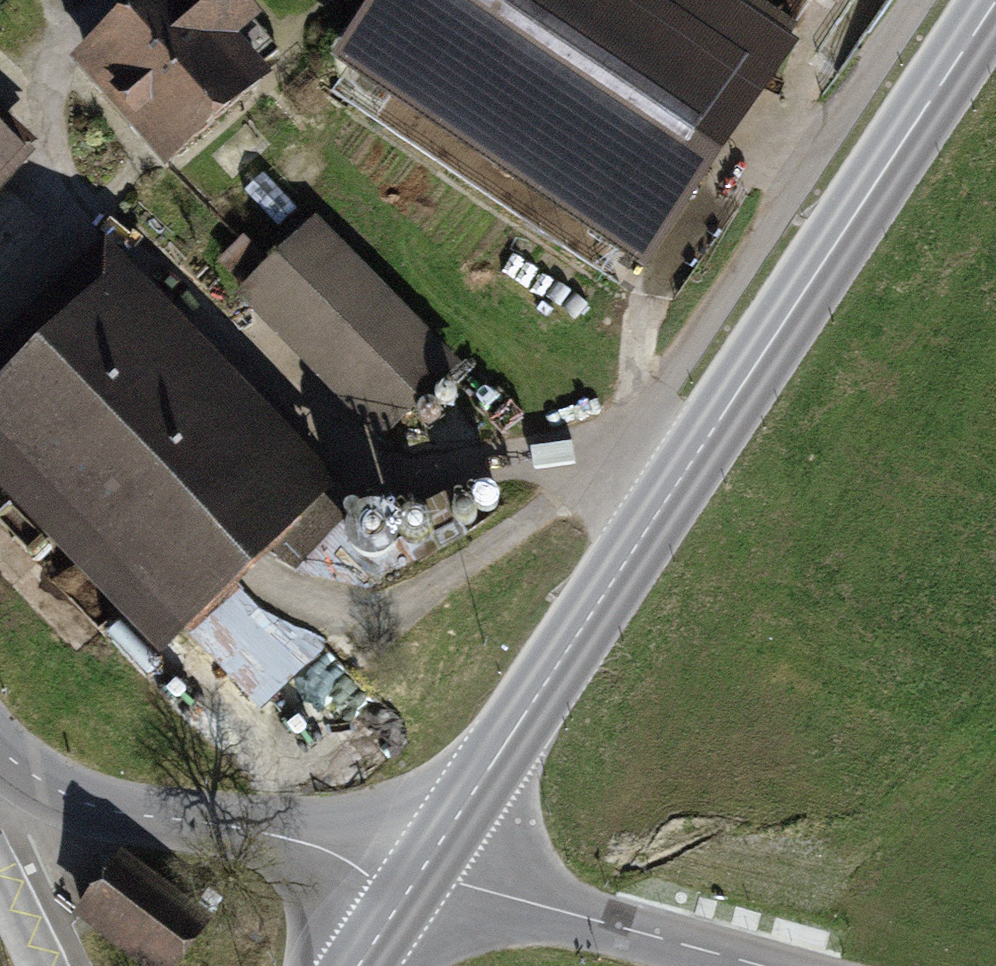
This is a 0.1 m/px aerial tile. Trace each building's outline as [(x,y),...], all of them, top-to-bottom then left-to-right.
[(97,56),(179,162),(292,75),(235,0),(169,0),(97,56)] [(364,60),(653,255),(806,29),(764,0),(405,0),(364,60)] [(29,161),(0,134),(0,193),(29,161)] [(347,201),(263,291),(401,419),(485,330),(347,201)] [(0,365),(0,491),(151,652),(322,493),(108,264),(0,365)] [(87,920),(149,965),(177,965),(207,925),(128,866),(87,920)]
